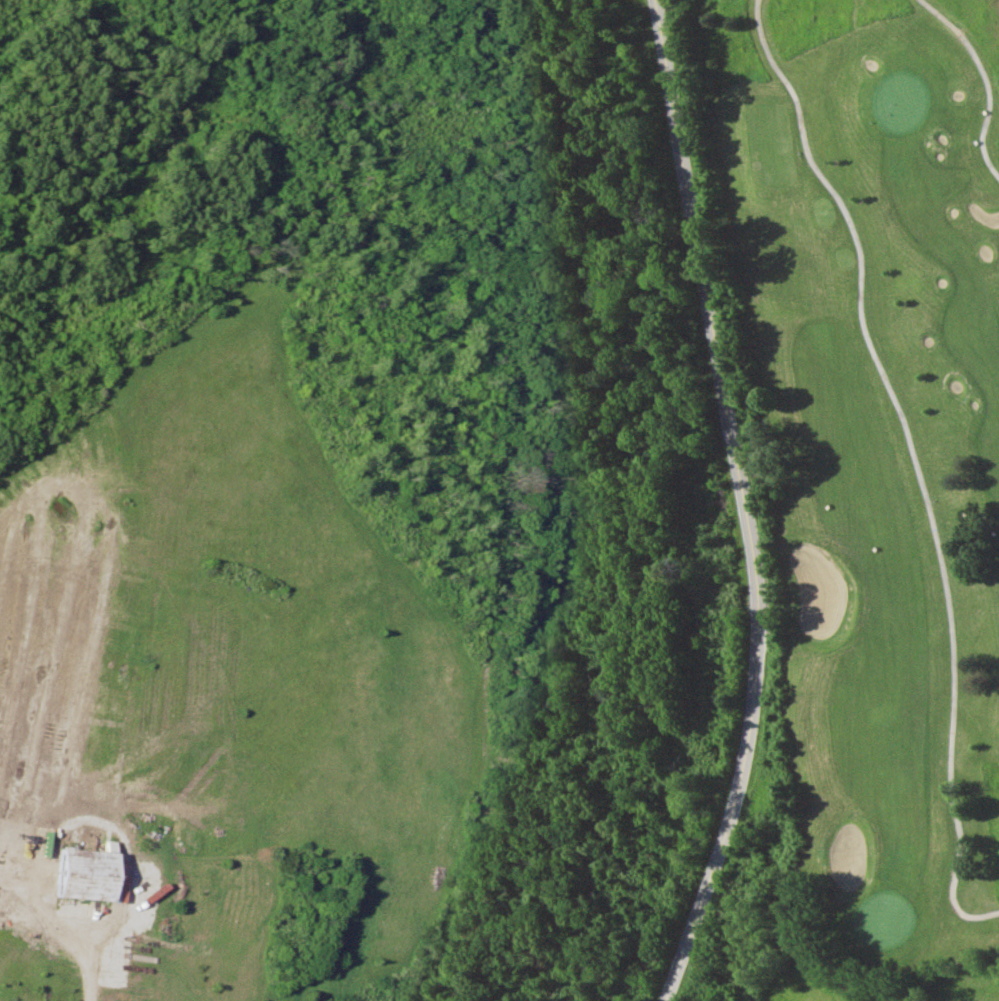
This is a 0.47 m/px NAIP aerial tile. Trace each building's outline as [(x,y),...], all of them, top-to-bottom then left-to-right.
[(53,894),(57,844),(110,847),(108,867),(106,897),(53,894)]
